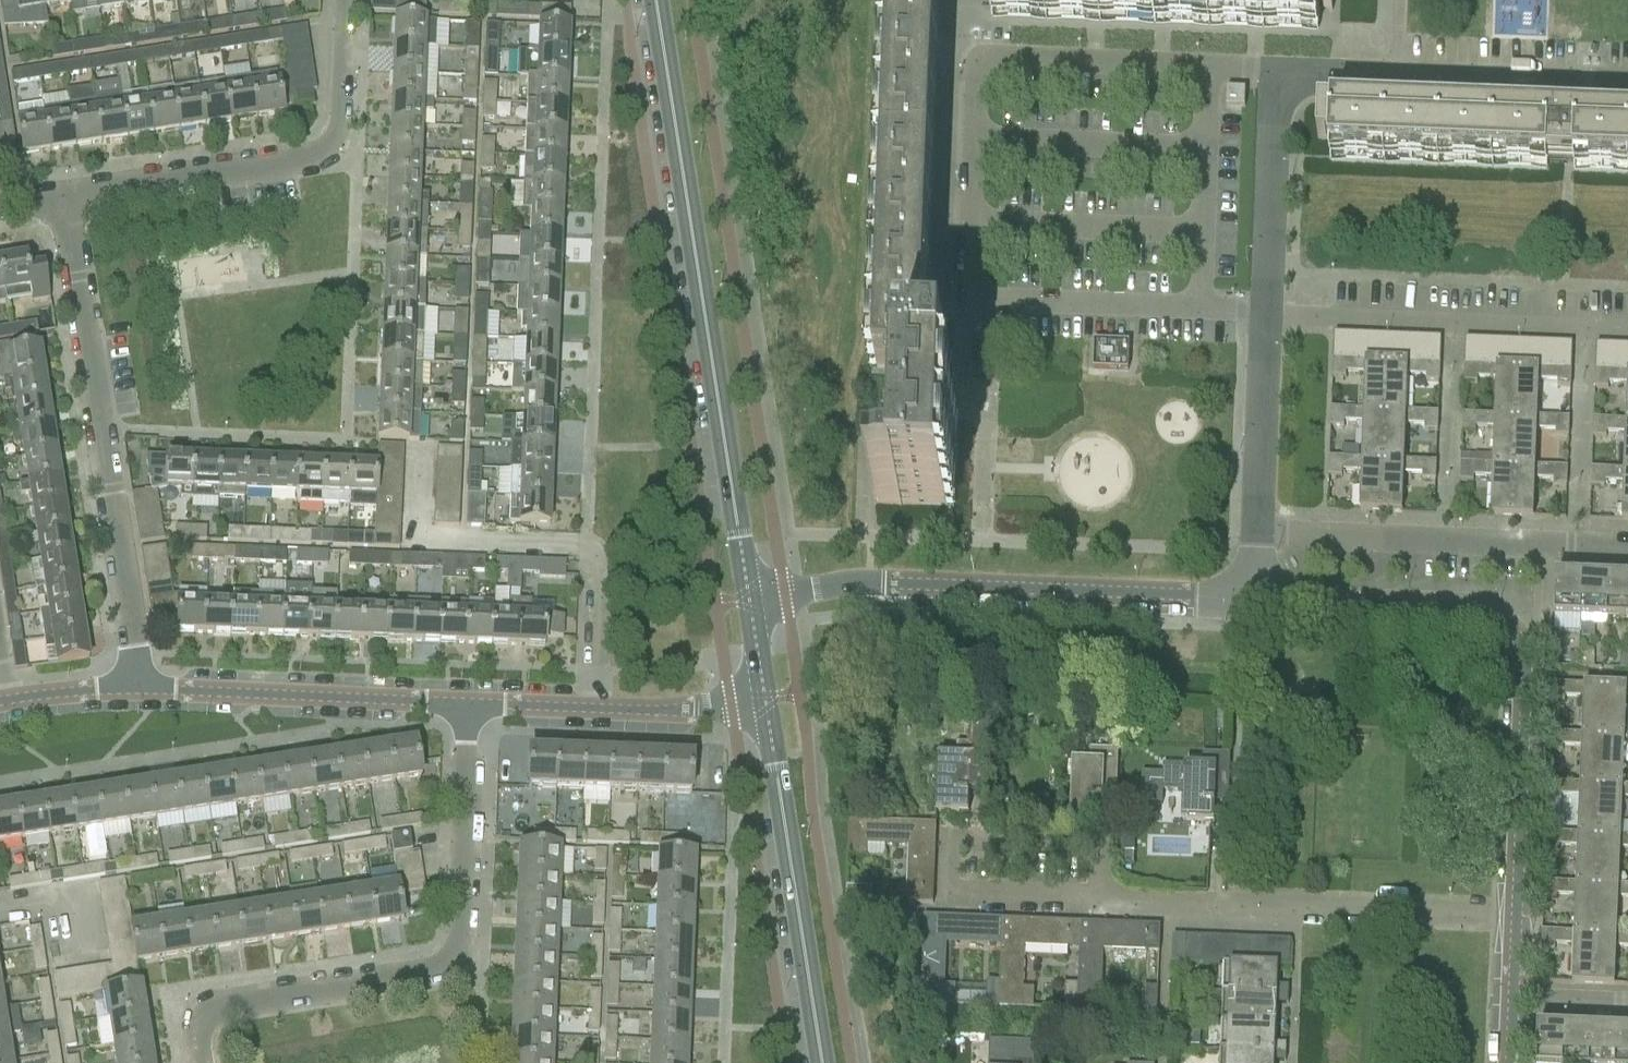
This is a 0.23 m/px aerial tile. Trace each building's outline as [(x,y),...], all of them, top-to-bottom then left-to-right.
[(0,6),(2,15),(17,13),(19,29),(47,27),(44,9),(43,0),(0,0),(0,4),(0,6)] [(70,5),(69,0),(43,0),(44,9),(70,5)] [(70,5),(72,15),(85,13),(83,3),(96,1),(96,0),(69,0),(70,5)] [(96,1),(98,11),(124,7),(122,0),(96,0),(96,1)] [(369,13),(395,15),(424,16),(425,0),(370,0),(369,13)] [(950,381),(950,371),(923,370),(931,166),(938,0),(884,0),(869,368),(903,369),(898,491),(874,490),(874,505),(951,508),(956,399),(949,399),(950,381)] [(1331,13),(1332,0),(991,0),(990,13),(1317,27),(1318,12),(1331,13)] [(454,4),(439,3),(438,15),(454,16),(454,4)] [(454,16),(468,17),(468,4),(454,4),(454,16)] [(511,5),(495,5),(495,17),(511,18),(511,5)] [(511,18),(524,19),(525,6),(511,5),(511,18)] [(540,21),(569,22),(570,9),(541,8),(540,21)] [(283,10),(257,14),(259,26),(285,22),(283,10)] [(257,14),(231,19),(233,31),(259,26),(257,14)] [(231,19),(205,23),(207,35),(233,31),(231,19)] [(394,22),(393,48),(424,50),(434,50),(435,23),(394,22)] [(205,23),(179,27),(181,39),(207,35),(205,23)] [(465,24),(464,50),(477,51),(478,25),(465,24)] [(179,27),(154,31),(155,43),(181,39),(179,27)] [(282,44),(282,45),(308,41),(306,28),(280,32),(282,44)] [(539,28),(538,54),(568,55),(569,29),(539,28)] [(280,32),(244,37),(245,47),(246,49),(282,44),(280,32)] [(128,35),(102,39),(104,51),(130,47),(128,35)] [(484,35),(484,52),(497,53),(498,45),(498,35),(484,35)] [(244,37),(218,41),(219,51),(220,53),(246,49),(245,47),(244,37)] [(102,39),(76,43),(78,55),(104,51),(102,39)] [(218,41),(192,45),(194,55),(194,57),(220,53),(219,51),(218,41)] [(282,45),(284,58),(310,54),(308,41),(282,45)] [(78,55),(76,43),(50,47),(52,59),(78,55)] [(192,45),(166,49),(168,59),(168,61),(194,57),(194,55),(192,45)] [(393,48),(392,75),(423,76),(436,76),(437,50),(434,50),(424,50),(393,48)] [(166,49),(140,54),(142,63),(142,65),(168,61),(168,59),(166,49)] [(464,50),(463,77),(476,78),(477,51),(464,50)] [(484,52),(483,77),(496,76),(497,53),(484,52)] [(518,53),(517,80),(527,80),(537,80),(567,81),(568,55),(538,54),(518,53)] [(140,54),(115,58),(116,67),(116,69),(142,65),(142,63),(140,54)] [(284,58),(286,71),(312,67),(310,54),(284,58)] [(115,58),(89,62),(90,71),(91,73),(116,69),(116,67),(115,58)] [(89,62),(63,66),(64,75),(65,77),(91,73),(90,71),(89,62)] [(63,66),(37,70),(38,79),(39,81),(65,77),(64,75),(63,66)] [(286,71),(286,73),(288,84),(314,80),(312,67),(286,71)] [(37,70),(11,74),(12,83),(12,85),(39,81),(38,79),(37,70)] [(286,73),(250,78),(257,121),(283,117),(280,98),(290,97),(288,84),(286,73)] [(392,75),(391,101),(422,102),(433,102),(435,102),(436,76),(423,76),(392,75)] [(463,77),(463,93),(475,93),(476,93),(476,78),(463,77)] [(250,78),(224,82),(231,125),(257,121),(250,78)] [(290,97),(280,98),(282,113),(314,108),(312,93),(316,93),(314,80),(288,84),(290,97)] [(527,80),(526,106),(566,108),(567,81),(536,80),(527,80)] [(224,82),(198,86),(205,129),(231,125),(224,82)] [(483,82),(482,104),(496,105),(497,83),(483,82)] [(198,86),(172,90),(179,133),(205,129),(198,86)] [(172,90),(147,94),(153,137),(179,133),(172,90)] [(146,92),(120,96),(122,109),(127,141),(153,137),(148,105),(147,94),(146,92)] [(120,96),(95,100),(95,102),(102,145),(127,141),(122,109),(120,96)] [(0,99),(0,124),(12,122),(8,98),(0,99)] [(391,101),(390,127),(421,128),(421,113),(433,113),(433,102),(422,102),(391,101)] [(95,102),(69,106),(76,149),(102,145),(95,102)] [(496,105),(482,104),(481,119),(495,120),(496,105)] [(50,153),(43,110),(42,110),(42,106),(16,110),(23,157),(50,153)] [(69,106),(43,110),(50,153),(76,149),(69,106)] [(526,106),(525,132),(565,134),(566,108),(526,106)] [(1319,107),(1318,141),(1331,141),(1330,162),(1545,171),(1545,164),(1573,166),(1573,172),(1627,174),(1627,120),(1319,107)] [(462,114),(461,129),(474,130),(475,114),(474,114),(462,114)] [(0,152),(16,150),(12,123),(0,125),(0,150),(0,152)] [(390,127),(389,153),(420,154),(421,128),(390,127)] [(461,129),(461,144),(473,145),(474,145),(474,130),(461,129)] [(525,132),(524,158),(564,160),(565,134),(525,132)] [(481,140),(480,157),(493,157),(494,140),(481,140)] [(389,153),(388,179),(419,180),(420,154),(389,153)] [(493,157),(480,157),(479,171),(492,172),(493,157)] [(524,158),(523,184),(563,186),(564,160),(524,158)] [(460,166),(459,182),(472,182),(473,166),(472,166),(460,166)] [(388,179),(387,205),(427,207),(428,197),(418,196),(419,180),(388,179)] [(459,182),(458,208),(471,208),(472,182),(459,182)] [(522,210),(531,211),(562,212),(563,186),(523,184),(522,210)] [(479,191),(478,209),(491,209),(492,192),(479,191)] [(387,205),(386,231),(416,233),(426,233),(427,207),(387,205)] [(458,208),(457,234),(470,234),(471,208),(458,208)] [(478,209),(477,235),(490,236),(491,209),(478,209)] [(531,211),(530,237),(561,238),(562,212),(531,211)] [(385,258),(415,259),(425,259),(426,248),(416,247),(416,233),(386,231),(385,258)] [(457,234),(456,249),(469,250),(470,250),(470,234),(457,234)] [(477,235),(476,261),(489,262),(490,236),(477,235)] [(530,237),(529,263),(560,265),(561,238),(530,237)] [(0,262),(0,265),(4,294),(31,290),(33,303),(50,300),(44,268),(43,268),(43,269),(28,271),(26,258),(25,258),(24,254),(8,256),(9,261),(0,262)] [(385,258),(384,284),(414,285),(415,259),(385,258)] [(489,262),(476,261),(475,286),(488,286),(489,262)] [(518,263),(517,289),(559,291),(560,265),(529,263),(518,263)] [(455,270),(455,286),(468,286),(469,271),(468,271),(455,270)] [(384,284),(383,310),(423,311),(424,285),(414,285),(384,284)] [(455,286),(454,302),(467,302),(468,302),(468,301),(468,286),(455,286)] [(517,289),(516,315),(522,315),(558,317),(559,291),(517,289)] [(475,297),(474,313),(487,314),(488,298),(475,297)] [(383,310),(382,336),(433,338),(436,338),(437,312),(423,311),(383,310)] [(453,313),(452,339),(466,339),(467,313),(453,313)] [(474,313),(473,340),(486,340),(487,314),(474,313)] [(526,330),(526,342),(556,343),(558,317),(522,315),(521,330),(526,330)] [(36,323),(15,326),(17,338),(37,335),(38,335),(36,323)] [(1333,334),(1332,362),(1346,362),(1347,335),(1333,334)] [(1360,335),(1347,335),(1346,362),(1359,363),(1360,335)] [(1359,363),(1373,363),(1374,336),(1360,335),(1359,363)] [(382,336),(381,362),(421,364),(432,364),(433,338),(382,336)] [(1373,363),(1386,363),(1387,336),(1374,336),(1373,363)] [(1387,336),(1386,363),(1400,364),(1400,337),(1387,336)] [(1400,337),(1400,364),(1413,364),(1414,337),(1400,337)] [(1414,337),(1413,364),(1426,365),(1427,337),(1414,337)] [(1426,365),(1440,365),(1441,338),(1427,337),(1426,365)] [(466,339),(452,339),(452,357),(465,357),(466,339)] [(1464,339),(1463,367),(1477,368),(1478,340),(1464,339)] [(473,340),(472,366),(485,366),(486,340),(473,340)] [(1491,340),(1478,340),(1477,368),(1490,368),(1491,340)] [(1490,368),(1504,369),(1505,341),(1491,340),(1490,368)] [(0,346),(0,383),(2,382),(44,376),(40,350),(36,350),(34,341),(0,346)] [(513,341),(511,367),(525,368),(555,369),(556,343),(526,342),(513,341)] [(1504,369),(1517,369),(1518,341),(1505,341),(1504,369)] [(1518,341),(1517,369),(1531,370),(1532,342),(1518,341)] [(1532,342),(1531,370),(1544,370),(1545,342),(1532,342)] [(1545,342),(1544,370),(1557,371),(1558,343),(1545,342)] [(1094,343),(1093,371),(1127,372),(1128,372),(1129,345),(1094,343)] [(1557,371),(1571,371),(1572,343),(1558,343),(1557,371)] [(1596,344),(1595,372),(1608,372),(1609,345),(1596,344)] [(1623,346),(1609,345),(1608,372),(1622,373),(1623,346)] [(381,362),(380,388),(420,390),(421,364),(381,362)] [(1364,374),(1363,411),(1384,412),(1386,363),(1373,363),(1359,363),(1346,362),(1332,362),(1332,378),(1345,379),(1345,373),(1364,374)] [(1386,363),(1384,412),(1405,413),(1407,376),(1425,376),(1425,382),(1439,383),(1440,365),(1426,365),(1413,364),(1400,364),(1386,363)] [(485,366),(472,366),(471,381),(485,381),(485,366)] [(510,393),(524,394),(554,395),(555,369),(525,368),(511,367),(510,393)] [(1495,379),(1494,416),(1515,417),(1517,369),(1504,369),(1490,368),(1477,368),(1463,367),(1463,383),(1476,384),(1477,378),(1495,379)] [(1517,369),(1515,417),(1536,418),(1538,381),(1556,381),(1556,387),(1570,388),(1571,371),(1557,371),(1544,370),(1531,370),(1517,369)] [(1626,421),(1627,421),(1627,373),(1622,373),(1608,372),(1595,372),(1594,389),(1608,389),(1608,383),(1627,384),(1626,421)] [(451,374),(450,391),(463,391),(464,375),(451,374)] [(14,392),(16,407),(48,402),(44,376),(2,382),(4,393),(14,392)] [(380,388),(379,414),(419,416),(420,390),(380,388)] [(463,391),(450,391),(449,407),(462,407),(463,391)] [(524,394),(523,420),(553,421),(554,395),(524,394)] [(470,401),(470,418),(482,419),(483,402),(470,401)] [(8,421),(10,434),(52,428),(48,402),(16,407),(18,420),(8,421)] [(1363,424),(1361,460),(1382,461),(1384,412),(1363,411),(1330,410),(1330,428),(1343,429),(1343,423),(1363,424)] [(1384,412),(1382,461),(1403,462),(1405,425),(1423,426),(1423,432),(1437,432),(1438,414),(1405,413),(1384,412)] [(419,416),(379,414),(378,441),(418,443),(419,416)] [(1494,429),(1492,466),(1513,466),(1515,417),(1494,416),(1461,415),(1461,433),(1475,434),(1475,428),(1494,429)] [(1515,417),(1513,466),(1531,467),(1534,467),(1536,430),(1554,431),(1554,437),(1568,437),(1569,419),(1536,418),(1515,417)] [(482,419),(470,418),(469,433),(482,434),(482,419)] [(502,419),(501,445),(510,446),(552,448),(553,421),(523,420),(502,419)] [(1624,470),(1627,471),(1627,421),(1626,421),(1593,420),(1592,438),(1606,439),(1606,433),(1625,434),(1624,470)] [(449,427),(448,444),(462,444),(462,427),(449,427)] [(22,444),(24,458),(56,454),(52,428),(10,434),(12,446),(22,444)] [(509,472),(511,472),(551,474),(552,448),(510,446),(509,472)] [(378,447),(377,460),(402,461),(403,448),(378,447)] [(1342,448),(1342,459),(1352,460),(1352,448),(1342,448)] [(436,449),(436,463),(461,463),(462,450),(436,449)] [(56,454),(24,458),(28,481),(28,483),(28,484),(60,479),(56,454)] [(468,454),(468,470),(480,471),(481,454),(468,454)] [(151,492),(131,495),(133,508),(159,504),(157,491),(165,490),(165,489),(180,490),(180,499),(192,500),(192,490),(193,460),(167,459),(146,458),(147,469),(151,492)] [(1359,511),(1380,512),(1382,461),(1361,460),(1352,460),(1342,459),(1328,459),(1328,477),(1341,477),(1342,472),(1361,473),(1359,511)] [(192,500),(192,501),(218,502),(218,500),(220,461),(193,460),(192,490),(192,500)] [(377,460),(377,467),(377,473),(402,474),(402,461),(377,460)] [(244,501),(245,493),(246,462),(220,461),(218,500),(244,501)] [(1382,461),(1380,512),(1402,512),(1403,474),(1421,475),(1421,481),(1435,481),(1436,463),(1403,462),(1382,461)] [(245,493),(271,494),(272,463),(246,462),(245,493)] [(271,494),(297,495),(298,464),(272,463),(271,494)] [(436,463),(435,476),(461,476),(461,463),(436,463)] [(297,495),(297,504),(323,505),(324,465),(298,464),(297,495)] [(1490,516),(1511,517),(1513,466),(1492,466),(1460,464),(1459,482),(1473,483),(1473,477),(1492,478),(1490,516)] [(324,465),(323,505),(349,506),(350,466),(324,465)] [(377,486),(377,473),(377,467),(350,466),(349,506),(349,509),(376,510),(376,498),(377,486)] [(1513,466),(1511,517),(1532,518),(1534,480),(1553,480),(1552,486),(1566,486),(1567,468),(1534,467),(1531,467),(1513,466)] [(1627,521),(1627,471),(1624,470),(1591,469),(1590,487),(1604,488),(1604,482),(1623,483),(1621,521),(1627,521)] [(480,471),(468,470),(467,496),(479,496),(480,471)] [(511,472),(510,498),(550,500),(551,474),(511,472)] [(377,473),(377,486),(401,486),(402,474),(377,473)] [(435,476),(435,489),(460,490),(461,476),(435,476)] [(30,496),(33,510),(64,505),(60,479),(18,486),(20,497),(30,496)] [(377,486),(376,498),(401,499),(401,486),(377,486)] [(435,489),(434,502),(460,503),(460,490),(435,489)] [(467,496),(465,528),(484,529),(485,497),(479,496),(467,496)] [(376,498),(376,510),(376,511),(400,512),(401,499),(376,498)] [(550,500),(510,498),(509,525),(549,526),(550,500)] [(434,502),(434,515),(459,516),(460,503),(434,502)] [(160,516),(159,504),(133,508),(135,520),(160,516)] [(33,510),(37,536),(68,531),(64,505),(33,510)] [(376,511),(375,524),(400,525),(400,512),(376,511)] [(459,516),(434,515),(433,528),(459,529),(459,516)] [(162,528),(160,516),(135,520),(137,532),(162,528)] [(375,524),(375,537),(399,538),(400,525),(375,524)] [(175,527),(174,540),(190,541),(190,528),(175,527)] [(164,541),(162,528),(137,532),(139,545),(164,541)] [(190,528),(190,541),(206,542),(206,528),(190,528)] [(227,529),(226,543),(243,543),(244,530),(227,529)] [(244,530),(243,543),(260,544),(261,531),(244,530)] [(37,536),(41,562),(72,557),(68,531),(37,536)] [(279,531),(279,545),(294,545),(295,532),(279,531)] [(295,532),(294,545),(310,546),(311,533),(295,532)] [(332,533),(331,547),(347,547),(347,534),(332,533)] [(347,534),(347,547),(362,548),(363,535),(347,534)] [(399,538),(375,537),(374,550),(399,550),(399,538)] [(10,567),(7,547),(0,548),(0,568),(10,567)] [(140,551),(142,564),(166,560),(164,547),(140,551)] [(191,548),(191,561),(206,562),(206,549),(191,548)] [(206,549),(206,562),(222,562),(222,550),(222,549),(206,549)] [(234,550),(233,563),(259,564),(259,551),(244,550),(234,550)] [(259,551),(259,564),(275,564),(275,552),(259,551)] [(296,553),(296,565),(311,566),(312,553),(296,553)] [(312,553),(311,566),(327,567),(328,554),(312,553)] [(348,555),(348,567),(363,568),(364,555),(348,555)] [(364,555),(363,568),(379,569),(380,556),(364,555)] [(41,562),(45,588),(76,583),(72,557),(41,562)] [(400,557),(400,569),(415,570),(416,557),(400,557)] [(416,557),(415,570),(432,571),(432,558),(416,557)] [(442,558),(441,582),(452,582),(452,572),(452,571),(468,572),(468,559),(453,558),(442,558)] [(468,559),(468,572),(484,573),(484,560),(468,559)] [(142,564),(144,576),(168,573),(166,560),(142,564)] [(495,560),(494,573),(506,574),(506,589),(519,590),(520,575),(520,561),(495,560)] [(520,561),(520,575),(547,575),(547,579),(564,579),(565,562),(520,561)] [(0,568),(0,577),(2,589),(13,587),(10,567),(0,568)] [(1554,618),(1554,633),(1581,634),(1581,625),(1581,619),(1583,567),(1573,567),(1573,578),(1556,578),(1554,618)] [(1581,619),(1607,620),(1609,580),(1593,579),(1593,568),(1583,567),(1581,619)] [(1627,620),(1627,569),(1625,569),(1625,580),(1609,580),(1607,620),(1627,620)] [(144,576),(145,589),(170,585),(168,573),(144,576)] [(49,612),(49,613),(80,609),(76,583),(45,588),(36,589),(38,601),(47,600),(49,612)] [(147,601),(172,598),(172,597),(170,585),(145,589),(147,601)] [(283,597),(282,638),(308,639),(310,598),(310,588),(284,587),(283,597)] [(178,593),(178,597),(172,597),(172,598),(174,611),(177,611),(176,634),(203,635),(205,594),(178,593)] [(203,635),(230,636),(231,606),(205,605),(206,594),(205,594),(203,635)] [(230,636),(256,637),(257,596),(231,595),(231,606),(230,636)] [(256,637),(282,638),(283,597),(257,596),(256,637)] [(4,600),(7,620),(18,618),(15,598),(4,600)] [(149,615),(174,611),(172,598),(147,601),(149,615)] [(308,639),(334,640),(335,609),(321,609),(321,599),(310,598),(308,639)] [(491,646),(517,647),(519,601),(508,600),(507,616),(492,615),(491,646)] [(519,601),(517,647),(544,648),(545,638),(545,617),(529,617),(530,601),(519,601)] [(386,642),(413,643),(414,612),(414,603),(388,602),(388,611),(386,642)] [(439,644),(465,645),(466,614),(466,605),(440,604),(440,613),(439,644)] [(49,612),(40,613),(44,641),(53,639),(84,634),(80,609),(49,613),(49,612)] [(334,640),(360,641),(361,610),(335,609),(334,640)] [(360,641),(386,642),(388,611),(361,610),(360,641)] [(413,643),(439,644),(440,613),(414,612),(413,643)] [(465,645),(491,646),(492,615),(466,614),(465,645)] [(563,618),(545,617),(545,638),(562,639),(563,618)] [(18,618),(7,620),(10,641),(21,639),(18,618)] [(1581,634),(1580,638),(1594,639),(1594,625),(1581,625),(1581,634)] [(53,639),(44,641),(46,652),(55,650),(57,665),(87,660),(89,660),(84,634),(53,639)] [(23,650),(12,652),(13,664),(14,671),(26,669),(23,650)] [(1580,654),(1579,667),(1592,667),(1593,655),(1580,654)] [(1584,699),(1582,736),(1603,737),(1605,687),(1552,685),(1551,703),(1565,704),(1565,698),(1584,699)] [(1603,737),(1625,737),(1626,700),(1627,701),(1627,688),(1605,687),(1603,737)] [(939,756),(937,811),(969,813),(970,783),(983,784),(984,756),(984,745),(985,724),(987,694),(964,693),(958,693),(957,717),(963,717),(964,717),(971,718),(971,723),(970,744),(970,756),(970,757),(939,756)] [(1582,748),(1580,785),(1601,786),(1603,737),(1582,736),(1550,735),(1549,753),(1563,753),(1563,747),(1582,748)] [(1601,786),(1623,787),(1624,750),(1627,750),(1627,737),(1625,737),(1603,737),(1601,786)] [(389,746),(390,756),(394,781),(421,777),(418,756),(416,742),(414,742),(415,744),(389,748),(389,746)] [(363,751),(362,751),(363,756),(367,786),(394,781),(390,756),(389,746),(388,747),(388,748),(363,752),(363,751)] [(1072,762),(1070,817),(1102,819),(1103,789),(1116,790),(1118,756),(1118,751),(1104,750),(1091,750),(1090,763),(1072,762)] [(336,755),(335,755),(336,756),(341,790),(367,786),(363,756),(362,751),(361,751),(362,752),(342,756),(337,756),(336,756),(336,755)] [(529,756),(528,789),(556,790),(557,756),(557,755),(556,755),(556,756),(556,757),(531,756),(531,754),(529,754),(529,756)] [(309,758),(309,759),(314,794),(341,790),(336,756),(335,755),(334,755),(334,756),(335,756),(310,760),(309,758)] [(557,756),(556,790),(582,792),(584,756),(583,756),(583,758),(558,757),(558,756),(558,755),(557,755),(557,756)] [(1142,774),(1140,804),(1161,805),(1162,791),(1170,791),(1183,792),(1182,822),(1214,824),(1216,794),(1229,794),(1230,756),(1216,756),(1202,755),(1202,768),(1185,767),(1171,766),(1163,766),(1162,775),(1142,774)] [(584,756),(582,792),(610,793),(611,757),(610,757),(610,759),(585,758),(585,756),(584,756)] [(610,793),(609,807),(635,808),(636,794),(637,758),(636,760),(612,759),(612,757),(611,757),(610,793)] [(637,758),(636,794),(663,795),(664,759),(664,761),(638,760),(638,758),(637,758)] [(283,763),(282,763),(288,798),(314,794),(309,759),(308,759),(308,761),(283,765),(283,763)] [(664,759),(663,795),(691,796),(692,760),(691,760),(691,762),(665,761),(665,759),(664,759)] [(256,767),(261,802),(288,798),(282,763),(282,765),(257,769),(256,767)] [(230,771),(229,771),(229,773),(235,806),(261,802),(256,767),(255,767),(255,769),(230,773),(230,771)] [(203,776),(208,810),(235,806),(229,773),(203,777),(203,776)] [(177,780),(176,780),(182,815),(208,810),(203,776),(202,776),(203,777),(177,781),(177,780)] [(151,784),(150,784),(155,819),(182,815),(176,780),(176,782),(151,785),(151,784)] [(124,788),(123,788),(129,823),(155,819),(150,784),(149,784),(149,785),(124,789),(124,788)] [(1580,797),(1578,835),(1599,836),(1601,786),(1580,785),(1548,784),(1547,802),(1561,802),(1561,797),(1580,797)] [(1599,836),(1621,837),(1622,799),(1627,799),(1627,787),(1623,787),(1601,786),(1599,836)] [(97,792),(102,827),(129,823),(123,788),(123,790),(98,793),(97,792)] [(71,796),(70,796),(75,831),(102,827),(97,792),(96,792),(96,794),(71,798),(71,796)] [(44,800),(43,800),(49,835),(75,831),(70,796),(70,798),(44,802),(44,800)] [(18,805),(17,805),(22,840),(49,835),(43,800),(43,802),(18,806),(18,805)] [(22,840),(17,805),(16,805),(16,807),(0,809),(0,843),(22,840)] [(421,816),(400,819),(402,830),(422,827),(421,816)] [(380,822),(379,822),(380,833),(381,833),(402,830),(400,819),(380,822)] [(848,823),(848,857),(867,857),(867,847),(909,848),(907,904),(933,905),(936,824),(865,823),(848,823)] [(370,835),(368,824),(348,827),(349,838),(370,835)] [(348,827),(326,831),(327,842),(349,838),(348,827)] [(532,842),(553,843),(554,832),(532,831),(532,842)] [(316,843),(314,832),(294,835),(295,846),(316,843)] [(554,832),(553,843),(574,844),(574,833),(554,832)] [(586,833),(585,844),(606,845),(607,845),(607,834),(586,833)] [(607,834),(607,845),(628,846),(628,835),(607,834)] [(1578,848),(1576,884),(1598,885),(1599,836),(1578,835),(1546,834),(1545,852),(1559,853),(1559,847),(1578,848)] [(295,846),(294,835),(273,838),(275,849),(295,846)] [(639,846),(661,847),(662,836),(640,835),(639,846)] [(392,857),(411,854),(408,836),(389,839),(392,857)] [(662,836),(661,847),(681,848),(682,837),(662,836)] [(1598,885),(1619,886),(1620,849),(1627,849),(1627,837),(1621,837),(1599,836),(1598,885)] [(384,840),(363,843),(364,853),(385,850),(384,840)] [(263,852),(262,841),(241,844),(243,855),(263,852)] [(364,853),(363,843),(342,846),(343,857),(364,853)] [(241,844),(220,847),(221,858),(243,855),(241,844)] [(331,848),(310,851),(311,862),(332,858),(331,848)] [(524,866),(524,875),(559,876),(560,850),(519,848),(519,866),(524,866)] [(209,849),(187,852),(189,863),(210,860),(209,849)] [(311,862),(310,851),(289,855),(290,865),(311,862)] [(586,851),(585,862),(593,862),(593,873),(605,873),(605,851),(594,851),(586,851)] [(189,863),(187,852),(166,856),(168,866),(189,863)] [(394,870),(420,866),(418,853),(411,854),(392,857),(394,870)] [(657,853),(656,881),(693,883),(693,882),(691,882),(692,856),(694,856),(694,855),(657,853)] [(1125,854),(1125,867),(1134,867),(1134,854),(1125,854)] [(277,856),(256,859),(258,870),(279,867),(277,856)] [(157,868),(155,857),(134,861),(136,872),(157,868)] [(256,859),(236,863),(237,873),(258,870),(256,859)] [(612,859),(610,879),(622,880),(623,859),(612,859)] [(136,872),(134,861),(114,864),(115,875),(136,872)] [(224,865),(203,868),(205,878),(226,875),(224,865)] [(103,866),(81,869),(83,880),(105,877),(103,866)] [(396,883),(422,879),(420,866),(394,870),(394,872),(396,883)] [(203,868),(182,871),(184,882),(205,878),(203,868)] [(83,880),(81,869),(61,872),(63,883),(83,880)] [(171,873),(150,876),(152,887),(173,883),(171,873)] [(50,874),(28,877),(30,888),(52,885),(50,874)] [(524,893),(523,902),(558,903),(559,876),(524,875),(519,875),(518,893),(524,893)] [(150,876),(130,879),(131,890),(152,887),(150,876)] [(30,888),(28,877),(8,881),(10,891),(30,888)] [(398,896),(399,895),(424,892),(422,879),(396,883),(396,885),(398,896)] [(622,880),(610,879),(609,901),(621,901),(622,880)] [(124,880),(98,884),(100,898),(126,894),(124,880)] [(656,881),(655,908),(692,909),(690,909),(691,883),(693,883),(656,881)] [(1576,897),(1574,934),(1596,935),(1598,885),(1576,884),(1544,883),(1543,902),(1557,902),(1557,896),(1576,897)] [(370,889),(376,924),(403,920),(399,895),(398,896),(396,885),(370,889)] [(593,885),(592,905),(604,905),(604,885),(593,885)] [(1596,935),(1617,936),(1618,899),(1627,899),(1627,886),(1619,886),(1598,885),(1596,935)] [(344,893),(349,928),(376,924),(370,889),(344,893)] [(317,897),(323,932),(349,928),(344,893),(317,897)] [(100,898),(102,912),(128,908),(126,894),(100,898)] [(291,901),(296,936),(323,932),(317,897),(291,901)] [(264,906),(270,941),(296,936),(291,901),(264,906)] [(523,920),(522,929),(557,930),(558,903),(523,902),(518,902),(517,920),(523,920)] [(604,905),(592,905),(591,927),(603,928),(604,905)] [(238,910),(243,945),(270,941),(264,906),(238,910)] [(102,912),(104,926),(130,922),(128,908),(102,912)] [(655,908),(654,934),(691,936),(691,935),(689,935),(690,910),(692,910),(692,909),(655,908)] [(211,914),(217,949),(243,945),(238,910),(211,914)] [(609,912),(608,933),(619,933),(620,912),(610,912),(609,912)] [(184,918),(190,953),(217,949),(211,914),(184,918)] [(920,1004),(942,1005),(955,1006),(956,987),(945,986),(947,944),(989,946),(990,920),(924,917),(920,1004)] [(184,918),(158,922),(164,959),(165,959),(164,957),(190,953),(184,918)] [(999,1008),(1033,1009),(1034,990),(1023,989),(1025,947),(1068,949),(1068,945),(1069,923),(1002,920),(1001,942),(1001,947),(1000,981),(999,1008)] [(104,926),(106,939),(132,936),(131,926),(130,922),(104,926)] [(131,922),(130,922),(132,936),(134,949),(136,962),(138,961),(163,957),(163,959),(164,959),(158,922),(131,926),(131,922)] [(1077,1011),(1090,1011),(1112,1012),(1113,993),(1102,993),(1104,951),(1146,952),(1147,926),(1081,924),(1080,945),(1080,950),(1078,984),(1077,1011)] [(29,930),(32,951),(42,949),(39,928),(29,930)] [(521,947),(521,956),(556,957),(557,930),(522,929),(517,929),(516,946),(521,947)] [(608,933),(608,954),(619,954),(619,933),(608,933)] [(1572,985),(1594,985),(1596,935),(1574,934),(1542,933),(1541,951),(1555,951),(1555,946),(1574,946),(1572,985)] [(654,934),(652,961),(690,963),(690,962),(689,962),(690,937),(691,937),(691,936),(654,934)] [(1594,985),(1615,986),(1616,948),(1627,948),(1627,936),(1617,936),(1596,935),(1594,985)] [(106,939),(108,953),(134,949),(132,936),(106,939)] [(1171,962),(1184,962),(1185,936),(1172,936),(1171,962)] [(1184,962),(1197,963),(1198,937),(1185,936),(1184,962)] [(1197,963),(1210,964),(1212,937),(1198,937),(1197,963)] [(1210,964),(1223,964),(1225,938),(1212,937),(1210,964)] [(591,938),(590,958),(601,959),(602,939),(591,938)] [(1225,938),(1223,964),(1237,965),(1238,938),(1225,938)] [(1238,938),(1237,965),(1250,965),(1251,939),(1238,938)] [(1251,939),(1250,965),(1263,965),(1264,939),(1251,939)] [(1263,965),(1276,966),(1277,940),(1264,939),(1263,965)] [(1276,966),(1278,966),(1289,966),(1290,941),(1277,940),(1276,966)] [(42,949),(32,951),(35,972),(45,970),(42,949)] [(108,953),(110,967),(137,963),(138,962),(138,961),(136,962),(134,949),(108,953)] [(520,973),(520,982),(555,984),(556,957),(521,956),(516,955),(515,973),(520,973)] [(601,959),(590,958),(589,981),(601,981),(601,959)] [(652,961),(651,988),(689,990),(689,989),(687,989),(688,964),(690,964),(690,963),(652,961)] [(137,963),(110,967),(114,993),(140,989),(141,989),(141,988),(137,963)] [(1223,977),(1222,993),(1288,996),(1288,987),(1277,987),(1278,966),(1276,966),(1263,965),(1250,965),(1237,965),(1230,964),(1229,977),(1223,977)] [(607,966),(606,987),(617,987),(618,966),(608,966),(607,966)] [(110,967),(96,969),(100,995),(104,994),(114,993),(110,967)] [(86,997),(100,995),(96,969),(82,971),(86,997)] [(71,999),(86,997),(82,971),(68,973),(71,999)] [(57,1001),(71,999),(68,973),(53,975),(57,1001)] [(47,981),(37,983),(40,1004),(51,1002),(47,981)] [(986,1007),(999,1008),(1000,981),(987,981),(986,1007)] [(519,1001),(519,1009),(554,1011),(555,984),(520,982),(515,982),(514,1000),(519,1001)] [(1064,1010),(1077,1011),(1078,984),(1065,984),(1064,1010)] [(606,987),(605,1008),(606,1008),(616,1008),(617,987),(606,987)] [(1142,1013),(1156,1014),(1157,988),(1143,987),(1142,1013)] [(651,988),(650,1015),(688,1017),(688,1016),(686,1016),(687,990),(689,990),(651,988)] [(114,993),(104,994),(108,1021),(144,1016),(144,1015),(145,1015),(145,1013),(143,1014),(140,989),(114,993)] [(589,992),(588,1012),(600,1012),(600,992),(589,992)] [(1221,1021),(1221,1022),(1276,1024),(1277,1004),(1287,1004),(1288,996),(1222,993),(1222,1008),(1228,1008),(1228,1021),(1221,1021)] [(51,1002),(40,1004),(43,1025),(54,1023),(51,1002)] [(69,1005),(58,1007),(61,1028),(72,1026),(69,1005)] [(9,1036),(5,1009),(0,1010),(0,1037),(9,1036)] [(518,1028),(518,1036),(553,1038),(554,1011),(519,1009),(514,1009),(513,1028),(518,1028)] [(600,1012),(588,1012),(587,1035),(599,1035),(600,1012)] [(650,1015),(649,1042),(686,1044),(686,1043),(685,1043),(686,1017),(688,1017),(650,1015)] [(108,1021),(112,1048),(148,1042),(144,1016),(108,1021)] [(1564,1019),(1554,1019),(1554,1030),(1538,1029),(1537,1062),(1563,1062),(1564,1019)] [(1590,1031),(1574,1030),(1574,1020),(1564,1019),(1563,1062),(1589,1062),(1590,1031)] [(605,1020),(604,1041),(615,1041),(616,1020),(606,1020),(605,1020)] [(1617,1021),(1606,1021),(1606,1032),(1590,1031),(1589,1062),(1615,1062),(1617,1021)] [(1626,1032),(1627,1022),(1617,1021),(1615,1062),(1627,1062),(1627,1032),(1626,1032)] [(1221,1036),(1220,1051),(1285,1053),(1286,1045),(1275,1044),(1276,1024),(1221,1022),(1221,1023),(1228,1023),(1227,1036),(1221,1036)] [(72,1026),(61,1028),(64,1049),(75,1047),(72,1026)] [(56,1034),(45,1036),(48,1057),(59,1055),(56,1034)] [(13,1062),(9,1036),(0,1037),(0,1062),(9,1062),(13,1062)] [(517,1062),(518,1062),(552,1062),(553,1038),(518,1036),(513,1036),(512,1054),(517,1054),(517,1062)] [(604,1041),(603,1062),(604,1062),(614,1062),(615,1041),(604,1041)] [(114,1062),(151,1062),(148,1042),(112,1048),(114,1062)] [(648,1062),(684,1062),(685,1045),(686,1045),(686,1044),(649,1042),(648,1062)] [(1034,1062),(1035,1045),(990,1042),(989,1062),(1034,1062)] [(586,1062),(598,1062),(598,1046),(587,1046),(586,1062)] [(1274,1062),(1285,1062),(1285,1053),(1220,1051),(1219,1062),(1274,1062)]
